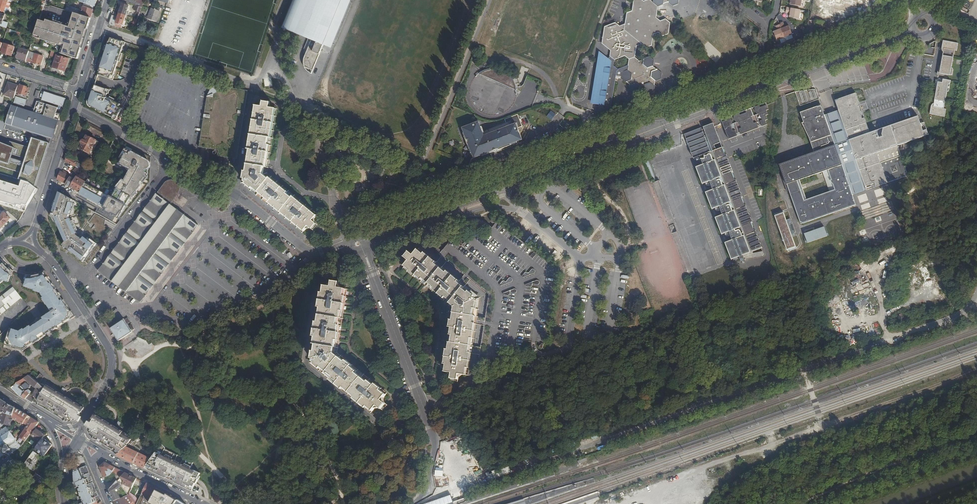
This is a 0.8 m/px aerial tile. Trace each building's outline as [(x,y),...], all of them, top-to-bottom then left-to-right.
[(9,8),(10,6),(11,3),(7,2),(1,0),(0,0),(0,11),(4,12),(6,7),(9,8)] [(305,54),(305,61),(306,63),(309,67),(312,70),(327,36),(332,38),(348,0),(296,0),(287,23),(310,33),(305,45),(309,47),(305,54)] [(595,97),(594,105),(599,105),(597,113),(606,117),(610,116),(611,106),(615,81),(616,77),(622,78),(626,82),(626,81),(630,85),(629,91),(631,92),(633,94),(644,90),(646,91),(648,94),(653,92),(654,86),(655,81),(656,81),(661,79),(661,73),(657,69),(656,70),(652,67),(653,60),(649,57),(644,59),(644,60),(639,61),(634,57),(636,46),(642,44),(646,47),(652,45),(653,34),(659,32),(663,35),(668,34),(670,24),(670,23),(665,19),(660,21),(656,18),(658,7),(663,4),(663,3),(668,2),(673,6),(678,4),(679,0),(647,0),(643,1),(642,0),(634,0),(633,4),(632,11),(627,13),(626,15),(626,17),(625,24),(623,25),(620,26),(615,22),(605,26),(602,43),(611,51),(610,56),(608,59),(604,57),(604,59),(602,59),(600,69),(598,69),(598,74),(599,74),(596,92),(594,92),(594,97),(595,97)] [(119,14),(126,16),(129,6),(122,4),(119,14)] [(137,12),(134,19),(137,19),(142,7),(135,5),(133,10),(137,12)] [(154,20),(157,20),(161,8),(155,6),(154,9),(151,8),(147,19),(153,21),(154,20)] [(84,7),(83,10),(81,15),(91,18),(94,10),(84,7)] [(800,19),(801,10),(787,7),(787,10),(790,11),(790,13),(790,17),(800,19)] [(76,13),(74,13),(70,27),(47,19),(46,22),(40,20),(38,24),(34,37),(65,47),(63,54),(78,59),(91,18),(81,15),(76,13)] [(113,15),(110,24),(121,28),(122,25),(123,25),(126,16),(119,14),(118,17),(113,15)] [(779,24),(784,37),(793,34),(789,25),(785,27),(783,22),(779,23),(779,24)] [(778,40),(784,37),(779,24),(776,26),(777,30),(774,31),(778,40)] [(99,72),(98,75),(110,79),(111,75),(113,76),(123,46),(121,45),(122,41),(110,38),(109,41),(108,41),(98,71),(99,72)] [(956,50),(958,42),(942,40),(942,42),(941,47),(943,48),(939,72),(948,74),(949,74),(953,58),(954,50),(956,50)] [(15,47),(4,44),(1,54),(12,57),(15,47)] [(29,52),(30,51),(20,48),(17,58),(26,61),(29,52)] [(44,56),(29,52),(26,61),(41,65),(44,56)] [(69,59),(57,55),(53,67),(65,71),(69,59)] [(929,113),(945,115),(946,108),(944,107),(948,84),(950,81),(951,80),(947,79),(942,78),(942,82),(937,81),(937,83),(933,105),(931,105),(929,113)] [(16,93),(18,86),(8,83),(5,94),(11,96),(11,97),(14,98),(16,95),(16,93)] [(18,93),(16,93),(16,95),(21,97),(26,99),(27,95),(28,96),(29,94),(28,93),(30,88),(20,85),(18,93)] [(107,89),(95,85),(93,89),(93,88),(89,101),(90,106),(92,107),(116,121),(122,109),(119,107),(120,104),(106,97),(107,93),(105,93),(107,89)] [(219,156),(235,159),(237,159),(247,91),(230,88),(207,96),(205,111),(199,147),(201,148),(218,151),(217,155),(217,156),(219,156)] [(64,107),(67,99),(45,92),(42,100),(64,107)] [(887,182),(908,174),(900,151),(898,145),(907,142),(909,141),(909,128),(909,118),(906,119),(870,132),(863,112),(860,102),(856,92),(847,95),(845,96),(839,98),(839,99),(837,99),(836,102),(839,109),(825,114),(822,106),(821,105),(819,106),(818,105),(800,111),(807,131),(814,151),(802,156),(780,163),(786,182),(789,183),(791,188),(790,190),(792,196),(800,220),(804,222),(856,203),(853,193),(846,174),(860,169),(866,188),(872,186),(871,183),(875,182),(886,178),(887,182)] [(25,106),(27,100),(16,96),(14,103),(25,106)] [(36,107),(62,115),(62,114),(57,112),(59,108),(37,101),(36,107)] [(317,215),(311,211),(293,196),(266,174),(276,109),(269,108),(269,104),(263,103),(262,107),(255,106),(252,124),(247,159),(243,183),(279,211),(303,231),(308,226),(311,229),(315,223),(312,221),(317,215)] [(61,117),(62,115),(36,107),(34,112),(25,109),(16,107),(12,105),(11,109),(10,112),(7,120),(5,126),(5,129),(18,133),(20,129),(54,140),(61,117)] [(760,108),(759,105),(721,120),(728,139),(738,136),(737,133),(740,132),(741,135),(758,128),(757,125),(761,124),(762,127),(767,125),(765,121),(767,120),(765,115),(768,115),(766,111),(768,110),(767,105),(760,108)] [(551,110),(547,117),(553,120),(556,113),(551,110)] [(469,166),(473,168),(489,162),(491,161),(492,158),(490,153),(498,149),(498,151),(521,142),(522,140),(518,129),(522,127),(518,115),(505,120),(506,123),(483,132),(479,121),(463,128),(466,136),(464,137),(467,146),(469,145),(474,158),(472,159),(469,166)] [(909,128),(909,141),(926,135),(927,132),(926,129),(923,130),(921,125),(920,126),(918,122),(920,121),(918,115),(909,118),(909,128)] [(732,259),(745,254),(761,248),(722,147),(716,150),(714,145),(720,142),(714,127),(713,123),(703,127),(704,129),(702,130),(701,128),(684,134),(692,153),(698,151),(700,157),(697,158),(696,159),(697,161),(698,162),(700,162),(702,162),(703,164),(697,167),(703,184),(705,183),(706,185),(707,186),(711,185),(712,189),(706,192),(713,209),(715,208),(715,210),(717,211),(720,210),(722,214),(716,217),(723,234),(724,234),(725,235),(726,236),(730,236),(732,240),(725,242),(732,259)] [(90,154),(96,141),(87,136),(80,149),(90,154)] [(0,141),(0,162),(0,167),(22,174),(20,179),(30,182),(36,187),(50,144),(34,139),(31,146),(11,140),(10,144),(0,141)] [(92,155),(99,142),(96,141),(90,154),(92,155)] [(149,161),(126,149),(125,150),(120,159),(123,161),(120,165),(130,170),(128,173),(127,175),(126,178),(116,188),(117,189),(112,198),(109,198),(85,184),(82,188),(80,192),(106,208),(108,210),(107,211),(109,212),(109,213),(110,212),(116,215),(119,211),(120,211),(124,205),(125,205),(129,199),(133,195),(137,191),(144,182),(145,180),(147,178),(148,176),(148,175),(146,173),(146,171),(149,169),(151,167),(151,164),(149,161)] [(74,155),(73,158),(85,165),(86,161),(74,155)] [(78,163),(67,157),(65,161),(76,167),(78,163)] [(61,172),(58,180),(66,185),(70,178),(74,180),(77,176),(81,169),(77,167),(72,176),(64,171),(63,173),(61,172)] [(828,169),(823,171),(827,181),(830,190),(835,188),(834,183),(831,179),(832,178),(828,169)] [(846,174),(853,193),(866,189),(866,188),(860,169),(846,174)] [(70,187),(74,189),(76,190),(78,187),(82,188),(85,184),(86,182),(77,176),(74,180),(70,187)] [(70,178),(66,185),(70,187),(74,180),(70,178)] [(802,185),(800,179),(798,179),(805,199),(807,198),(803,189),(802,185)] [(70,198),(59,192),(51,216),(54,218),(66,242),(65,245),(83,259),(94,244),(85,237),(83,239),(77,235),(77,232),(73,223),(71,219),(70,219),(69,217),(70,216),(72,207),(74,203),(72,203),(73,199),(70,198)] [(171,220),(148,203),(96,272),(131,298),(132,297),(145,301),(178,258),(193,236),(171,220)] [(0,218),(0,230),(11,218),(5,213),(0,218)] [(534,342),(544,343),(551,302),(556,269),(527,246),(497,221),(491,228),(484,237),(474,230),(468,238),(462,246),(452,238),(446,246),(439,254),(447,261),(489,295),(480,352),(479,358),(489,359),(499,361),(501,349),(512,351),(522,352),(524,340),(534,342)] [(809,242),(830,235),(827,226),(806,233),(809,242)] [(761,248),(745,254),(747,258),(763,256),(763,255),(763,253),(761,248)] [(466,375),(468,362),(468,360),(478,299),(462,286),(428,258),(418,250),(414,255),(410,253),(406,258),(409,261),(404,266),(434,290),(455,307),(450,338),(445,372),(452,373),(451,376),(458,377),(459,374),(466,375)] [(4,280),(8,282),(10,275),(12,276),(13,271),(9,268),(8,269),(4,264),(5,263),(1,259),(0,260),(0,284),(4,280)] [(26,282),(25,286),(35,289),(34,291),(40,293),(43,297),(42,298),(51,312),(42,318),(50,331),(57,326),(58,327),(65,323),(64,322),(70,318),(70,319),(76,316),(72,310),(71,311),(67,306),(68,305),(64,298),(63,299),(56,290),(57,289),(53,283),(52,283),(48,278),(49,277),(45,271),(39,273),(39,275),(33,276),(33,275),(26,275),(24,281),(26,282)] [(340,320),(343,304),(345,289),(338,288),(339,284),(332,283),(331,287),(324,286),(315,346),(314,350),(314,352),(313,356),(312,362),(372,411),(377,406),(380,408),(384,402),(381,400),(386,394),(352,367),(343,360),(335,353),(340,320)] [(1,314),(0,312),(6,306),(8,308),(21,297),(13,287),(0,297),(0,315),(1,314)] [(42,318),(36,322),(44,334),(50,331),(42,318)] [(110,328),(119,341),(132,332),(131,331),(128,326),(124,319),(110,328)] [(44,334),(36,322),(23,330),(23,329),(19,330),(10,327),(5,343),(4,344),(11,346),(12,345),(16,346),(16,348),(23,350),(28,347),(27,346),(33,342),(34,343),(40,339),(39,338),(44,334)] [(17,382),(12,387),(20,395),(26,399),(32,392),(29,389),(31,387),(32,385),(35,388),(39,383),(34,379),(29,375),(17,382)] [(32,392),(26,399),(28,401),(29,400),(32,401),(31,402),(33,402),(34,401),(38,404),(37,405),(39,406),(39,405),(44,406),(60,416),(63,418),(65,420),(64,422),(66,422),(67,421),(68,421),(72,415),(75,411),(74,410),(78,405),(74,402),(75,400),(61,393),(60,394),(51,388),(47,386),(45,384),(43,383),(41,385),(39,383),(35,388),(32,392)] [(15,408),(0,399),(0,411),(1,411),(2,413),(12,416),(15,408)] [(72,415),(77,419),(84,407),(79,405),(78,405),(74,410),(75,411),(72,415)] [(38,423),(15,408),(12,416),(2,413),(0,420),(0,423),(10,426),(11,422),(12,418),(23,425),(22,426),(23,426),(24,424),(27,426),(19,437),(17,442),(18,444),(19,443),(20,444),(18,444),(21,447),(31,433),(38,423)] [(95,440),(96,441),(97,440),(118,453),(127,447),(131,438),(127,435),(127,434),(126,434),(105,421),(102,419),(99,424),(98,424),(90,435),(92,437),(95,439),(95,440)] [(7,458),(9,456),(8,456),(12,453),(21,447),(18,444),(20,444),(19,443),(18,444),(17,442),(16,440),(17,440),(16,439),(17,439),(16,438),(15,438),(14,436),(10,432),(11,431),(10,431),(7,427),(6,427),(6,426),(5,427),(6,428),(2,430),(2,429),(1,429),(1,430),(0,431),(0,463),(7,458)] [(43,439),(45,436),(36,430),(32,436),(37,440),(34,443),(38,446),(43,439)] [(51,446),(43,439),(38,446),(35,449),(44,456),(51,446)] [(197,480),(200,471),(193,467),(193,466),(192,465),(194,462),(174,452),(167,449),(162,444),(151,458),(145,467),(147,468),(147,469),(149,470),(156,456),(164,460),(157,473),(157,474),(165,478),(165,477),(167,477),(168,476),(172,479),(174,481),(174,482),(185,488),(186,486),(190,488),(189,490),(192,491),(195,484),(196,484),(197,481),(198,480),(197,480)] [(118,453),(117,455),(134,463),(139,452),(127,447),(118,453)] [(34,452),(24,465),(30,469),(36,461),(40,456),(35,452),(34,452)] [(139,452),(134,463),(144,468),(145,467),(151,458),(139,452)] [(156,456),(149,470),(153,472),(153,471),(157,473),(164,460),(156,456)] [(3,478),(5,475),(15,467),(7,458),(0,463),(0,476),(3,478)] [(30,469),(33,471),(39,464),(36,461),(30,469)] [(121,477),(124,472),(105,463),(100,467),(105,477),(110,476),(113,473),(121,477)] [(86,466),(72,471),(74,483),(91,476),(86,466)] [(136,478),(124,472),(121,477),(119,478),(124,480),(122,484),(132,488),(136,478)] [(28,502),(45,480),(37,474),(20,496),(28,502)] [(74,483),(75,488),(80,486),(80,488),(78,489),(83,502),(79,503),(91,503),(94,503),(92,498),(98,495),(93,482),(87,484),(87,483),(92,481),(91,476),(74,483)] [(119,483),(117,481),(112,487),(113,490),(110,491),(114,501),(123,497),(117,484),(119,483)] [(147,483),(143,492),(136,503),(149,503),(150,501),(154,494),(157,489),(147,483)] [(154,494),(150,501),(155,503),(161,503),(164,499),(154,494)] [(128,495),(124,497),(130,503),(131,503),(133,501),(128,495)]
